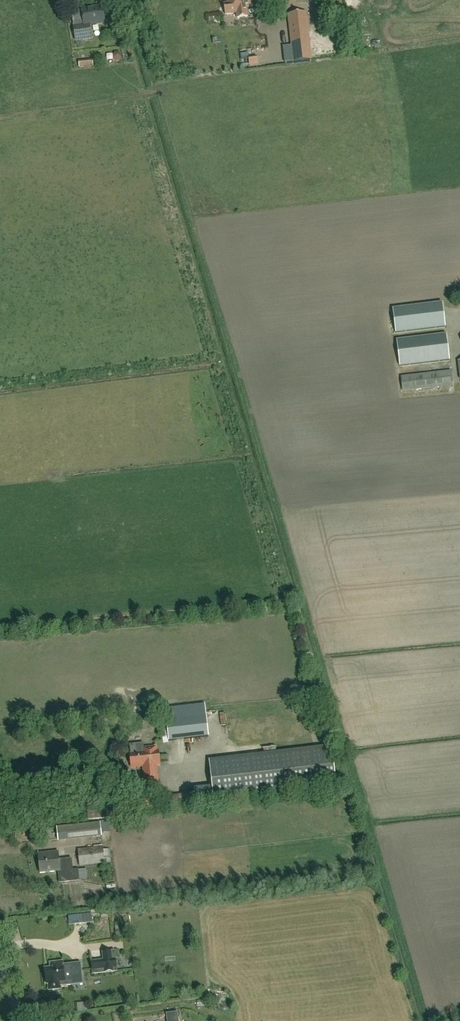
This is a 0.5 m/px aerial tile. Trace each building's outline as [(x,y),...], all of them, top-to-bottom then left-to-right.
[(248,17),(246,7),(254,6),(253,0),(227,0),(228,4),(224,4),(225,15),(236,13),(237,19),(248,17)] [(73,27),(75,41),(92,40),(91,25),(105,23),(103,8),(91,9),(91,8),(81,10),(84,26),(73,27)] [(310,61),(309,45),(306,13),(289,14),(292,46),(294,62),(310,61)] [(118,34),(121,28),(115,25),(112,31),(118,34)] [(314,43),(315,62),(335,61),(335,42),(314,43)] [(267,47),(250,48),(251,64),(268,63),(267,47)] [(80,63),(82,68),(96,64),(94,59),(80,63)] [(445,327),(443,308),(442,303),(442,302),(392,308),(392,309),(394,320),(395,333),(445,327)] [(396,342),(399,368),(449,361),(446,335),(396,342)] [(403,391),(453,385),(451,370),(401,376),(403,391)] [(166,721),(169,741),(208,737),(206,716),(206,717),(204,704),(165,708),(166,719),(166,721)] [(145,783),(157,782),(155,765),(160,764),(158,751),(145,753),(144,743),(129,745),(130,749),(130,754),(131,767),(144,766),(145,783)] [(331,746),(209,760),(214,803),(336,789),(331,746)] [(155,799),(142,802),(144,815),(158,813),(155,799)] [(70,825),(63,826),(64,838),(71,837),(70,825)] [(110,849),(103,850),(103,846),(78,849),(79,866),(105,863),(111,863),(110,849)] [(58,852),(50,853),(38,854),(38,857),(40,873),(58,871),(59,884),(80,881),(78,870),(73,870),(72,858),(59,860),(58,852)] [(69,926),(82,924),(81,915),(68,916),(69,926)] [(106,933),(113,932),(113,918),(105,918),(106,933)] [(117,971),(115,951),(102,953),(103,961),(91,962),(93,974),(117,971)] [(72,978),(82,977),(80,963),(63,965),(62,962),(49,963),(50,968),(45,969),(46,984),(48,984),(49,990),(61,989),(60,986),(73,985),(72,978)] [(177,1012),(166,1014),(167,1020),(179,1020),(177,1012)]
